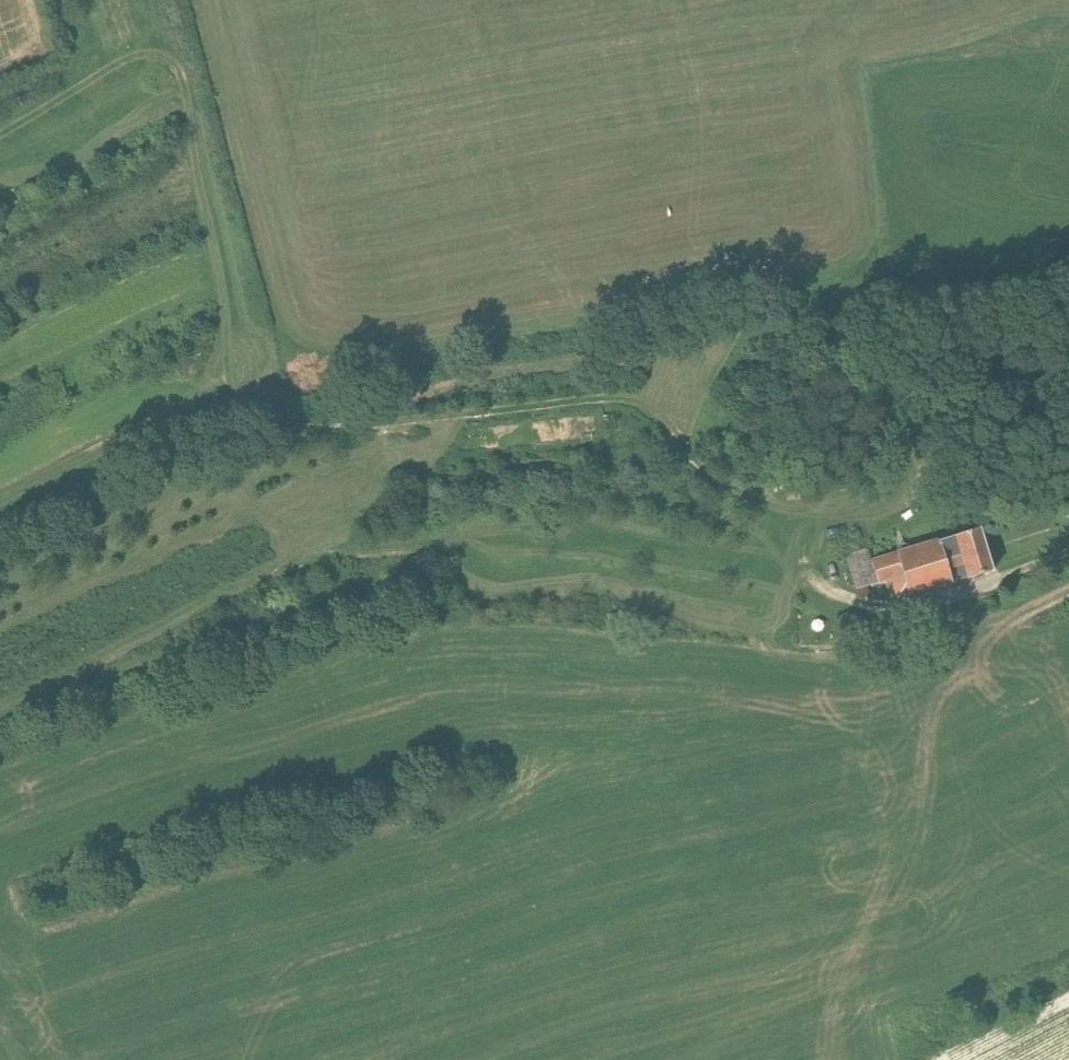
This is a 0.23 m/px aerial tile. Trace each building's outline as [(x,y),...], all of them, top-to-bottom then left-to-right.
[(871,544),(848,551),(858,584),(881,578),(881,580),(893,576),(899,595),(996,566),(983,523),(874,556),(871,544)]
